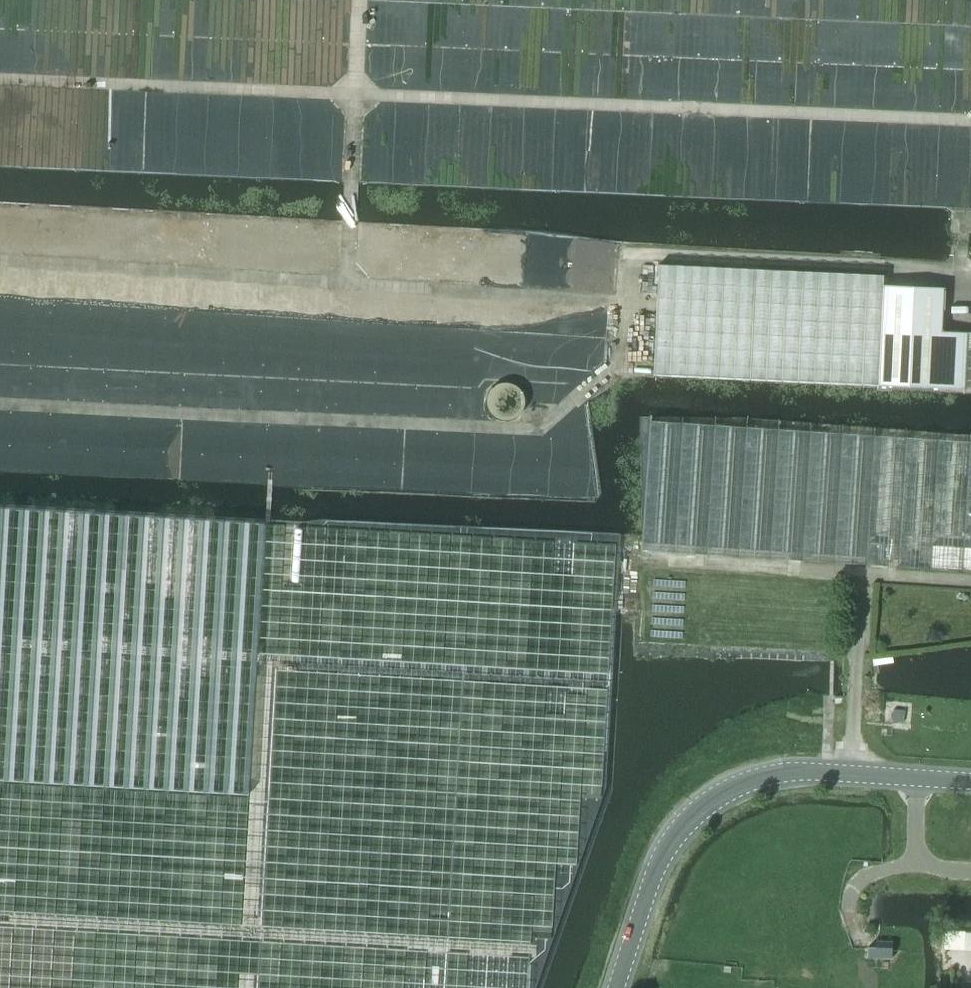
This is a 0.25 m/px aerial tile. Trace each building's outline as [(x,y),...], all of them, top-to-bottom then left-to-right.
[(942,331),(944,288),(884,285),(883,276),(659,265),(653,375),(879,385),(970,389),(970,333),(942,331)] [(650,420),(642,550),(970,571),(970,441),(650,420)] [(0,508),(0,780),(249,794),(265,523),(0,508)] [(947,931),(946,947),(959,948),(960,932),(947,931)] [(892,958),(893,941),(876,940),(876,944),(876,958),(892,958)]
